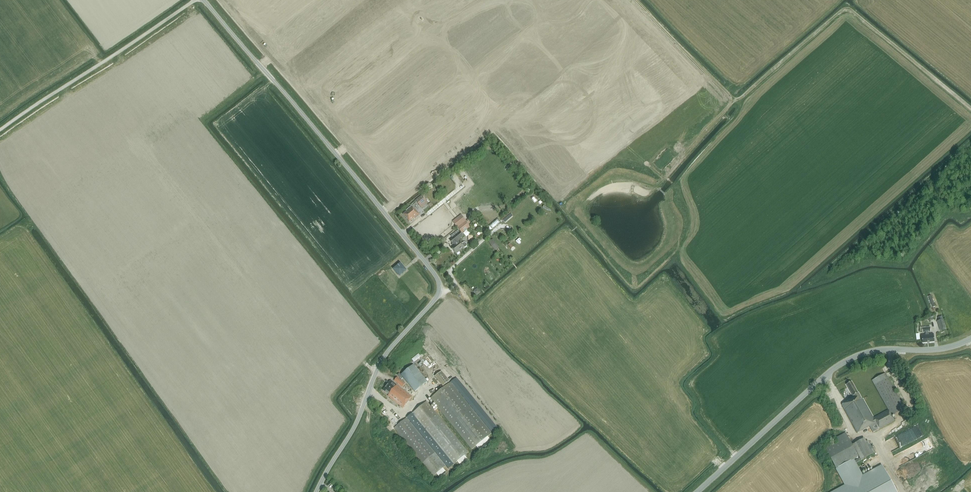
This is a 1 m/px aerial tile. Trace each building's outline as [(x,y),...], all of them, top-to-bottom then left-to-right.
[(421,207),(426,202),(422,196),(416,201),(421,207)] [(414,209),(412,205),(405,210),(406,211),(403,214),(409,222),(414,218),(414,219),(420,215),(415,208),(414,209)] [(512,216),(509,212),(501,219),(504,223),(512,216)] [(465,222),(466,221),(461,214),(452,221),(457,228),(465,222)] [(470,223),(468,220),(466,221),(465,222),(457,228),(462,233),(470,227),(468,225),(470,223)] [(463,236),(460,231),(459,230),(455,233),(457,235),(450,240),(453,244),(454,244),(455,245),(452,248),(456,254),(464,247),(465,248),(467,246),(467,243),(464,242),(464,243),(461,238),(463,236)] [(499,247),(493,239),(490,240),(489,242),(491,246),(495,250),(499,247)] [(400,264),(394,269),(399,276),(406,270),(400,264)] [(946,329),(943,319),(936,321),(940,331),(946,329)] [(930,328),(929,328),(929,326),(920,327),(920,331),(922,331),(923,332),(925,332),(925,334),(922,335),(922,343),(934,342),(933,334),(928,334),(928,332),(930,331),(930,328)] [(413,365),(401,374),(415,392),(427,382),(413,365)] [(449,381),(441,371),(434,376),(443,386),(449,381)] [(892,416),(904,409),(885,373),(872,380),(889,410),(874,418),(863,399),(862,400),(858,393),(852,382),(847,384),(853,396),(854,397),(846,402),(842,405),(858,433),(870,426),(873,432),(894,421),(892,416)] [(403,390),(406,386),(396,374),(383,390),(389,395),(388,396),(397,403),(405,392),(403,390)] [(431,398),(472,449),(476,446),(479,450),(491,440),(488,436),(492,433),(451,382),(431,398)] [(427,401),(411,414),(412,415),(413,414),(454,464),(468,452),(427,401)] [(446,466),(435,453),(407,418),(395,428),(433,476),(446,466)] [(858,457),(845,433),(836,438),(839,442),(826,449),(836,468),(835,468),(844,485),(831,491),(896,491),(881,465),(862,475),(854,459),(858,457)] [(861,460),(874,452),(868,441),(866,442),(864,438),(853,445),(861,460)]
